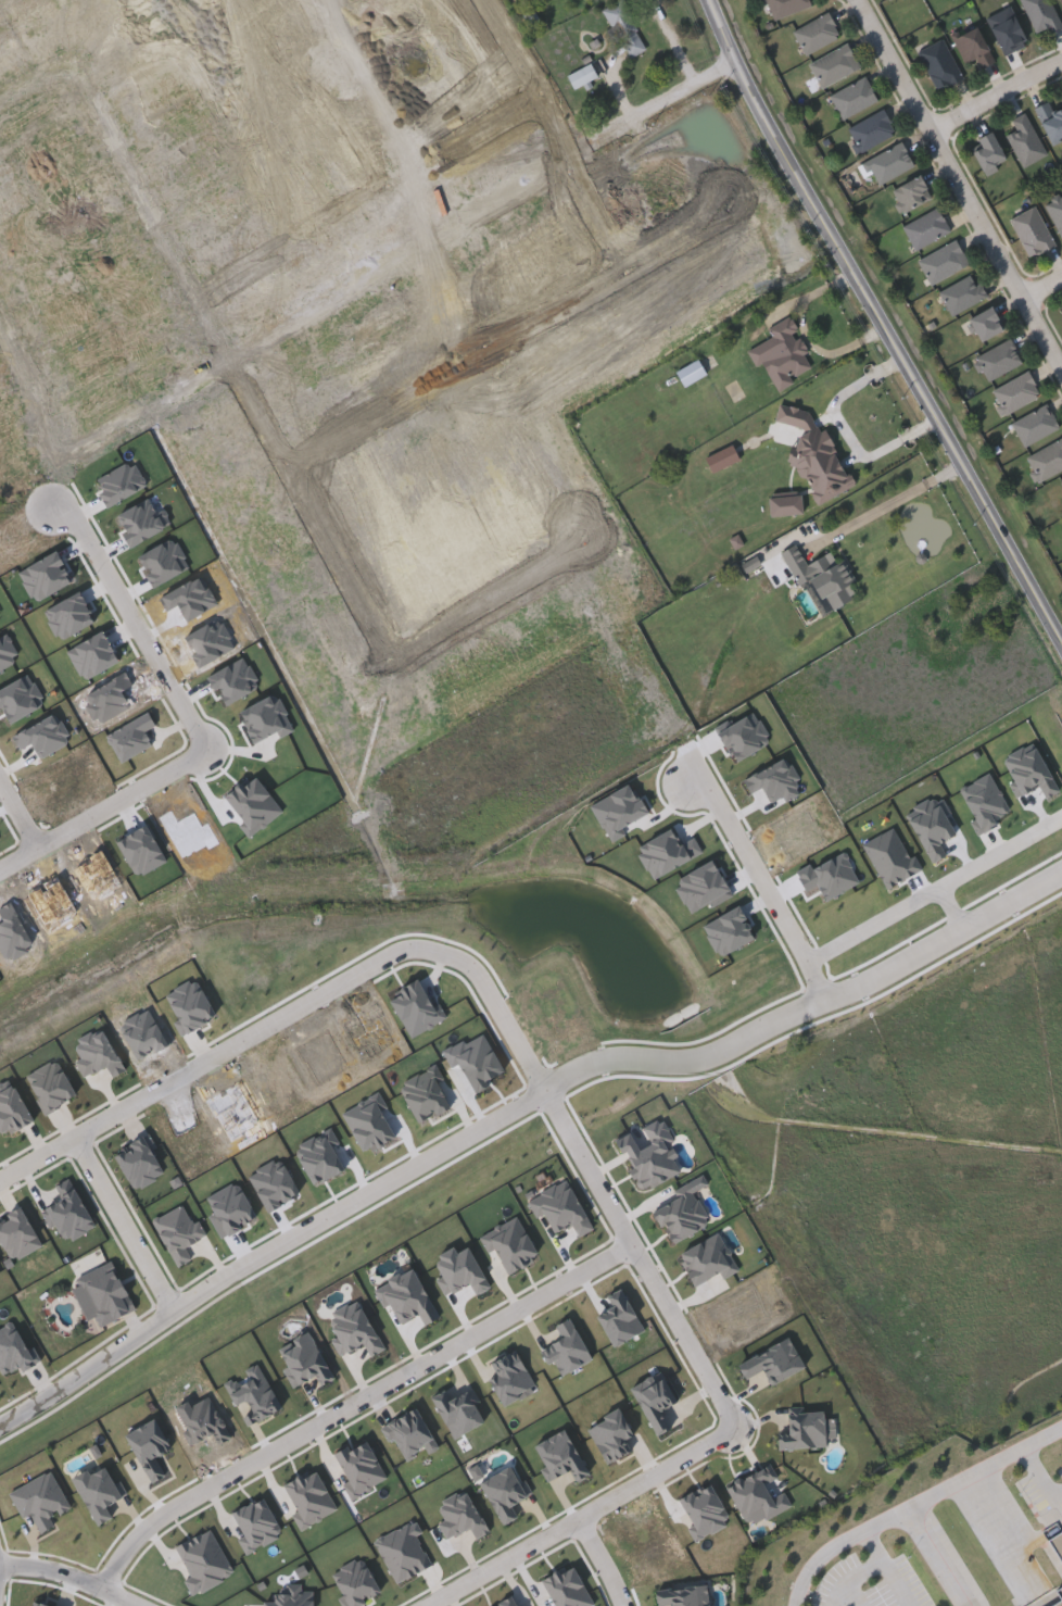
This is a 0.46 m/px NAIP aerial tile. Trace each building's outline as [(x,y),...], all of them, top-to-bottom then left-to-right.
[(769,20),(762,0),(808,0),(810,7),(769,20)] [(1035,34),(1020,0),(1049,0),(1061,26),(1047,33),(1046,28),(1035,34)] [(632,61),(650,52),(624,3),(607,12),(632,61)] [(985,17),(1010,7),(1026,45),(1002,55),(985,17)] [(802,53),(793,28),(829,13),(839,39),(802,53)] [(951,38),(974,26),(994,61),(979,68),(974,58),(964,63),(951,38)] [(916,51),(941,39),(961,78),(936,90),(916,51)] [(808,63),(846,42),(859,67),(821,88),(808,63)] [(601,80),(594,66),(569,79),(577,93),(601,80)] [(876,99),(842,120),(829,96),(863,76),(876,99)] [(1051,111),(1061,106),(1061,140),(1050,146),(1033,108),(1047,101),(1051,111)] [(845,129),(882,110),(895,134),(858,153),(845,129)] [(1006,135),(1015,130),(1010,120),(1024,112),(1045,155),(1021,166),(1006,135)] [(979,148),(975,138),(991,131),(1006,164),(982,174),(972,151),(979,148)] [(864,160),(902,143),(913,167),(875,185),(864,160)] [(900,214),(888,191),(919,175),(931,198),(900,214)] [(1044,201),(1061,193),(1061,240),(1044,201)] [(1010,218),(1035,206),(1053,247),(1027,258),(1010,218)] [(901,226),(936,208),(949,231),(914,250),(901,226)] [(931,285),(916,261),(954,239),(968,263),(931,285)] [(986,298),(949,315),(937,290),(974,273),(986,298)] [(978,342),(966,319),(989,306),(1002,329),(978,342)] [(819,372),(792,321),(770,332),(774,341),(755,351),(777,394),(819,372)] [(974,357),(1009,339),(1021,363),(986,381),(974,357)] [(678,374),(686,389),(709,377),(701,362),(678,374)] [(990,390),(1027,372),(1039,396),(1002,414),(990,390)] [(1010,422),(1046,404),(1059,428),(1022,447),(1010,422)] [(811,414),(782,406),(778,424),(805,431),(797,462),(814,495),(813,498),(820,509),(856,490),(828,437),(822,435),(811,414)] [(1025,455),(1061,441),(1061,470),(1035,480),(1025,455)] [(741,462),(735,448),(707,461),(714,475),(741,462)] [(803,501),(772,501),(772,518),(803,518),(803,501)] [(16,511),(22,522),(35,514),(29,503),(16,511)] [(831,615),(859,601),(851,587),(855,585),(838,553),(809,568),(799,547),(783,556),(800,588),(814,581),(831,615)] [(89,1323),(97,1319),(101,1329),(137,1313),(115,1263),(71,1283),(89,1323)] [(1044,1536),(1061,1524),(1061,1564),(1044,1536)] [(1052,1584),(1061,1578),(1061,1605),(1033,1605),(1057,1591),(1052,1584)]
